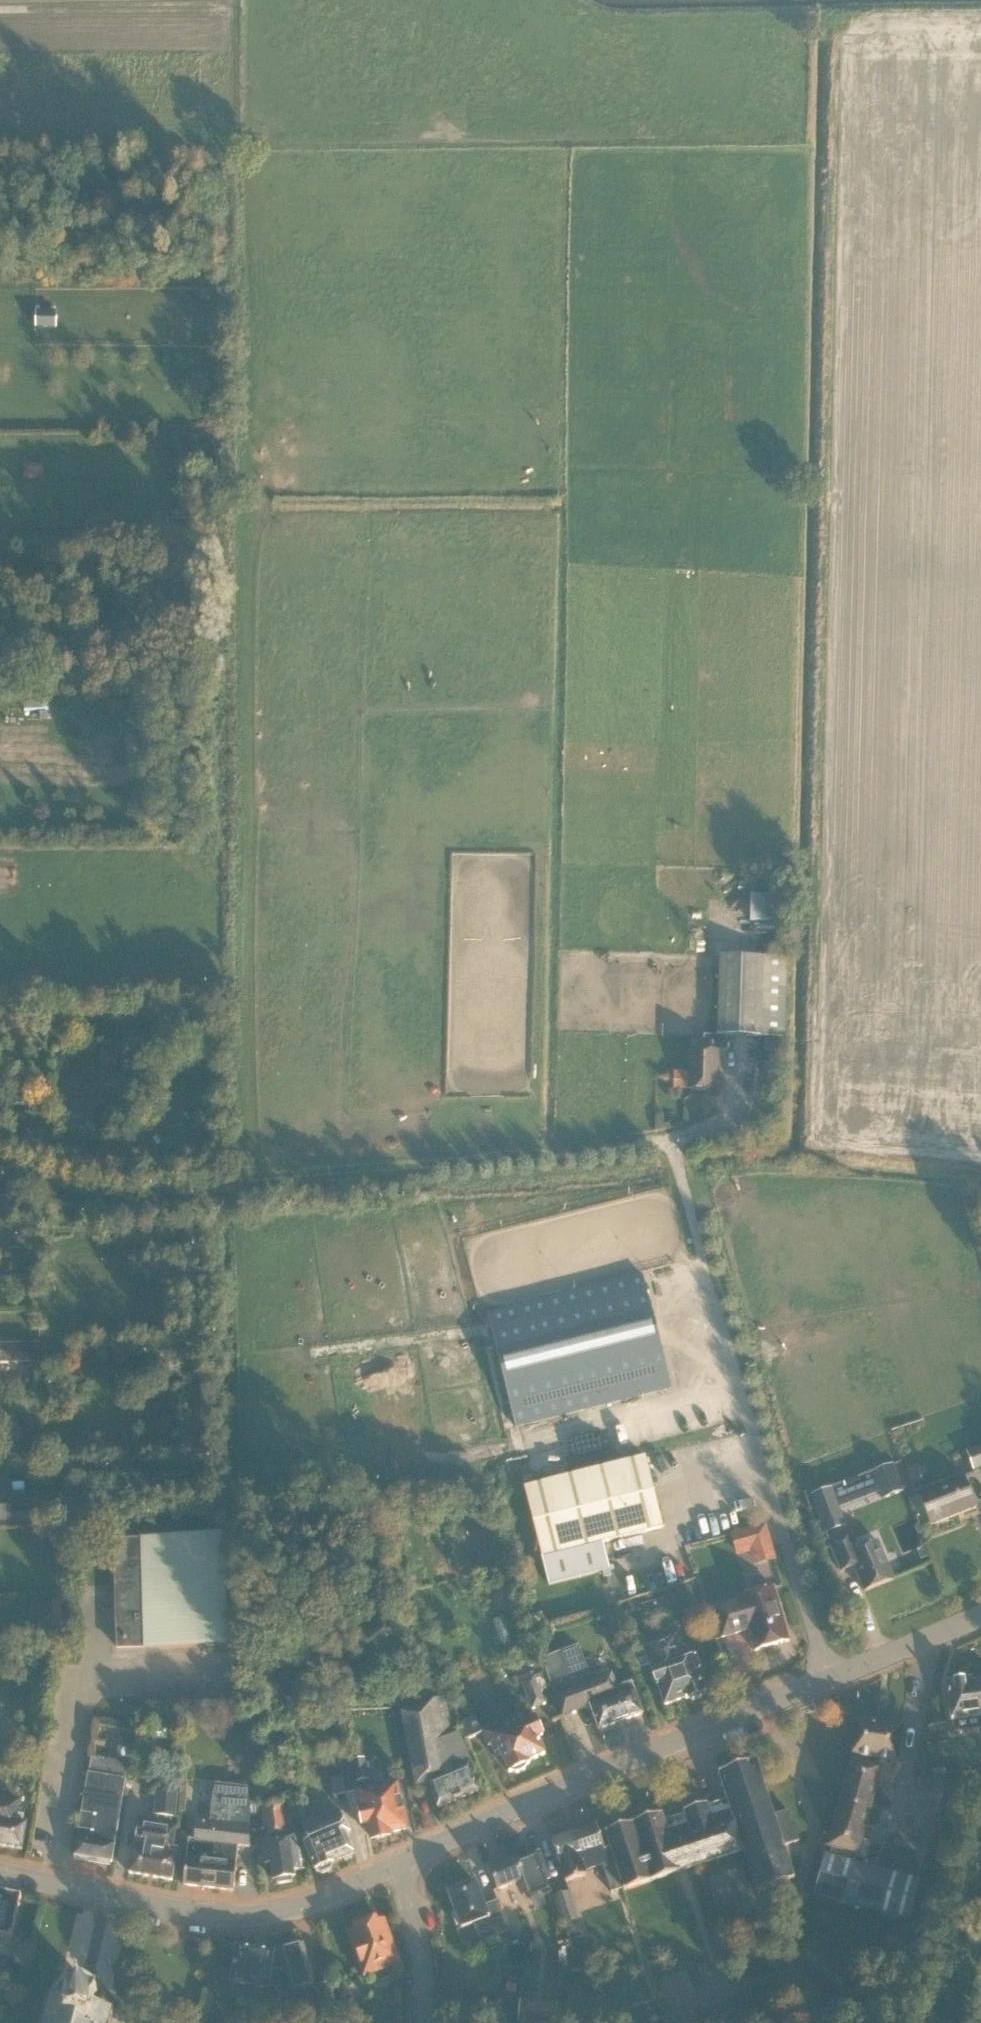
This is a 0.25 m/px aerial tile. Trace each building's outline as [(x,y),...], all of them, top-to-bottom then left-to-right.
[(43,462),(24,462),(24,478),(43,479),(43,462)] [(691,1088),(691,1090),(717,1090),(718,1052),(727,1052),(727,1037),(784,1039),(786,959),(720,957),(718,1036),(704,1036),(703,1051),(692,1051),(691,1072),(691,1081),(691,1088)] [(516,1427),(671,1388),(643,1276),(613,1284),(488,1314),(491,1330),(516,1427)] [(2,1394),(1,1365),(39,1364),(39,1344),(0,1345),(0,1394),(2,1394)] [(967,1451),(975,1471),(980,1468),(980,1445),(967,1451)] [(526,1492),(532,1515),(550,1585),(610,1570),(603,1542),(664,1527),(646,1457),(525,1487),(526,1492)] [(892,1466),(844,1484),(847,1491),(876,1481),(883,1499),(902,1492),(892,1466)] [(931,1525),(976,1508),(963,1476),(918,1494),(931,1525)] [(831,1489),(812,1496),(821,1522),(841,1515),(831,1489)] [(10,1525),(9,1506),(0,1506),(0,1525),(10,1525)] [(771,1543),(766,1526),(732,1535),(737,1552),(771,1543)] [(227,1647),(224,1535),(114,1540),(117,1651),(227,1647)] [(832,1547),(842,1571),(855,1566),(865,1591),(894,1579),(878,1542),(858,1550),(853,1539),(832,1547)] [(755,1651),(789,1641),(774,1588),(739,1598),(740,1602),(714,1610),(722,1638),(748,1630),(755,1651)] [(695,1621),(691,1609),(679,1613),(683,1625),(695,1621)] [(638,1633),(634,1621),(622,1625),(626,1637),(638,1633)] [(704,1694),(706,1693),(699,1674),(700,1673),(696,1659),(685,1663),(676,1638),(646,1649),(642,1637),(631,1641),(640,1668),(652,1663),(655,1673),(653,1674),(657,1685),(659,1685),(666,1706),(686,1699),(686,1700),(689,1699),(693,1701),(702,1698),(704,1694)] [(599,1731),(643,1715),(632,1683),(618,1688),(613,1674),(592,1682),(579,1647),(542,1660),(564,1718),(591,1708),(599,1731)] [(550,1687),(545,1673),(534,1677),(533,1673),(518,1678),(532,1713),(546,1707),(540,1691),(550,1687)] [(972,1683),(971,1679),(946,1683),(952,1721),(980,1716),(980,1682),(972,1683)] [(285,1706),(295,1704),(294,1696),(284,1698),(285,1706)] [(439,1808),(478,1792),(469,1768),(473,1766),(460,1733),(453,1736),(446,1697),(403,1713),(416,1786),(429,1784),(439,1808)] [(529,1763),(546,1755),(539,1739),(544,1737),(537,1719),(523,1726),(520,1717),(499,1726),(492,1711),(461,1726),(467,1741),(483,1734),(489,1748),(498,1743),(510,1773),(529,1764),(529,1763)] [(872,1842),(876,1827),(883,1799),(875,1797),(883,1769),(880,1768),(881,1760),(900,1762),(905,1725),(856,1718),(851,1755),(853,1756),(829,1847),(833,1848),(830,1856),(826,1855),(815,1893),(910,1919),(920,1880),(919,1880),(924,1860),(917,1858),(918,1853),(872,1842)] [(118,1747),(117,1756),(129,1758),(130,1749),(118,1747)] [(113,1861),(127,1779),(126,1779),(129,1763),(94,1757),(91,1772),(89,1772),(75,1854),(113,1861)] [(339,1764),(342,1777),(345,1794),(359,1791),(358,1783),(370,1780),(365,1759),(339,1764)] [(719,1774),(728,1800),(706,1807),(706,1805),(684,1813),(684,1815),(663,1822),(660,1815),(604,1833),(609,1850),(622,1890),(623,1892),(744,1852),(748,1865),(742,1867),(748,1885),(755,1883),(758,1892),(795,1880),(783,1847),(799,1841),(789,1811),(774,1816),(756,1762),(719,1774)] [(332,1796),(345,1794),(342,1777),(329,1779),(332,1796)] [(388,1832),(406,1828),(398,1782),(359,1789),(363,1811),(361,1811),(364,1826),(370,1824),(372,1837),(389,1834),(388,1832)] [(191,1840),(186,1885),(235,1891),(240,1846),(251,1848),(248,1788),(216,1784),(212,1817),(199,1816),(196,1841),(191,1840)] [(154,1815),(176,1817),(178,1793),(156,1791),(154,1815)] [(20,1807),(20,1803),(20,1802),(21,1801),(21,1800),(17,1800),(14,1799),(10,1798),(0,1797),(0,1845),(24,1849),(29,1824),(17,1822),(18,1817),(19,1811),(20,1807)] [(287,1836),(283,1804),(266,1807),(270,1839),(264,1840),(266,1860),(273,1859),(276,1881),(279,1880),(279,1885),(294,1883),(293,1878),(296,1878),(295,1872),(304,1870),(298,1834),(287,1836)] [(304,1844),(317,1873),(323,1875),(333,1871),(335,1865),(334,1862),(355,1853),(347,1836),(351,1834),(340,1810),(304,1826),(308,1836),(304,1844)] [(130,1872),(160,1877),(174,1879),(179,1849),(174,1848),(178,1829),(159,1825),(159,1821),(139,1818),(130,1872)] [(622,1890),(609,1850),(605,1851),(596,1825),(551,1840),(565,1884),(586,1877),(584,1871),(601,1866),(611,1894),(622,1890)] [(530,1902),(534,1901),(552,1894),(549,1886),(551,1885),(549,1880),(551,1880),(541,1852),(516,1861),(489,1871),(497,1891),(523,1882),(530,1902)] [(499,1901),(484,1907),(475,1883),(448,1893),(461,1930),(474,1925),(479,1937),(486,1940),(510,1931),(499,1901)] [(579,1920),(569,1891),(553,1897),(562,1926),(579,1920)] [(0,1893),(0,1936),(13,1938),(22,1897),(0,1893)] [(365,1977),(400,1964),(384,1922),(378,1924),(376,1920),(355,1928),(356,1932),(349,1935),(365,1977)] [(303,1944),(280,1950),(281,1954),(275,1955),(275,1954),(256,1950),(237,1947),(231,1982),(269,1988),(272,1970),(287,1972),(292,1990),(312,1985),(315,1984),(314,1981),(314,1980),(313,1978),(312,1973),(311,1969),(310,1966),(303,1944)] [(69,2001),(52,1996),(49,2009),(47,2009),(46,2012),(48,2012),(45,2022),(110,2022),(113,2011),(95,2007),(96,2001),(98,2001),(99,1996),(93,1994),(93,1996),(77,1992),(76,1990),(71,1989),(69,1995),(71,1995),(69,2001)] [(488,2022),(492,1997),(463,1992),(459,2017),(488,2022)] [(520,2003),(518,2022),(525,2022),(558,2022),(560,2007),(520,2003)]
